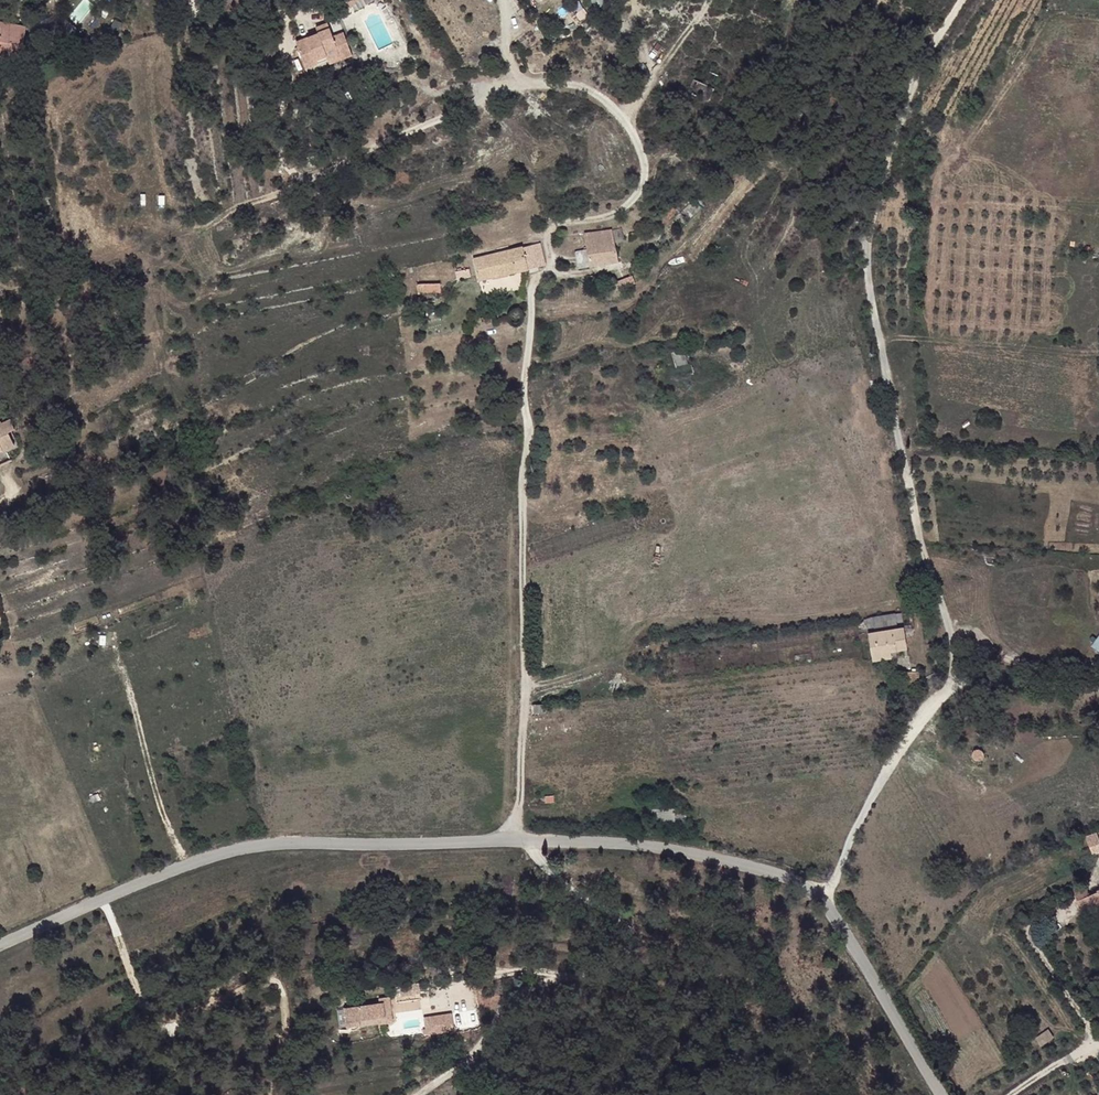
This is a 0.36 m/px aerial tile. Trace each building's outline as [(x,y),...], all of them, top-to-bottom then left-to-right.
[(306,71),(318,66),(316,62),(325,58),(327,62),(341,56),(340,54),(351,49),(345,35),(333,40),(326,24),(315,29),(317,35),(321,42),(309,47),(306,40),(295,45),(306,71)] [(13,49),(15,35),(22,37),(23,31),(0,27),(0,47),(13,49)] [(15,35),(13,49),(20,50),(22,37),(15,35)] [(317,35),(306,40),(309,47),(321,42),(317,35)] [(341,56),(327,62),(330,69),(355,58),(351,49),(340,54),(341,56)] [(316,62),(318,66),(327,62),(325,58),(316,62)] [(255,164),(259,183),(270,181),(267,163),(255,164)] [(684,215),(666,230),(672,237),(680,231),(679,229),(689,221),(684,215)] [(612,223),(617,246),(626,244),(620,221),(612,223)] [(620,257),(617,246),(612,223),(585,229),(591,250),(580,252),(584,265),(620,257)] [(545,261),(540,238),(478,252),(483,274),(545,261)] [(455,266),(457,274),(470,271),(469,263),(455,266)] [(440,275),(419,279),(421,288),(442,285),(440,275)] [(540,282),(541,289),(562,285),(560,277),(540,282)] [(12,445),(12,443),(23,437),(15,421),(19,419),(13,409),(5,413),(0,410),(0,451),(12,445)] [(14,450),(12,445),(0,451),(0,457),(14,450)] [(906,623),(904,612),(868,616),(869,628),(906,623)] [(889,632),(891,646),(900,645),(897,631),(889,632)] [(889,632),(868,635),(871,650),(891,646),(889,632)] [(868,680),(882,679),(881,673),(891,671),(904,669),(900,645),(891,646),(871,650),(868,635),(864,636),(864,639),(862,640),(868,680)] [(976,739),(976,740),(976,742),(976,745),(977,746),(980,748),(983,748),(986,748),(988,746),(989,744),(990,741),(989,738),(988,736),(985,735),(983,734),(981,734),(978,736),(977,738),(976,739)] [(396,983),(399,1024),(424,1023),(421,982),(396,983)] [(396,1008),(383,1009),(384,1020),(398,1019),(396,1008)] [(455,1012),(425,1014),(426,1033),(456,1032),(455,1012)] [(362,1022),(363,1028),(367,1027),(368,1041),(342,1044),(343,1049),(361,1047),(361,1048),(376,1046),(373,1021),(362,1022)] [(363,1028),(328,1032),(330,1051),(331,1052),(332,1052),(333,1053),(334,1053),(335,1053),(337,1053),(338,1053),(339,1052),(340,1052),(342,1051),(343,1050),(343,1049),(342,1044),(368,1041),(367,1027),(363,1028)]
